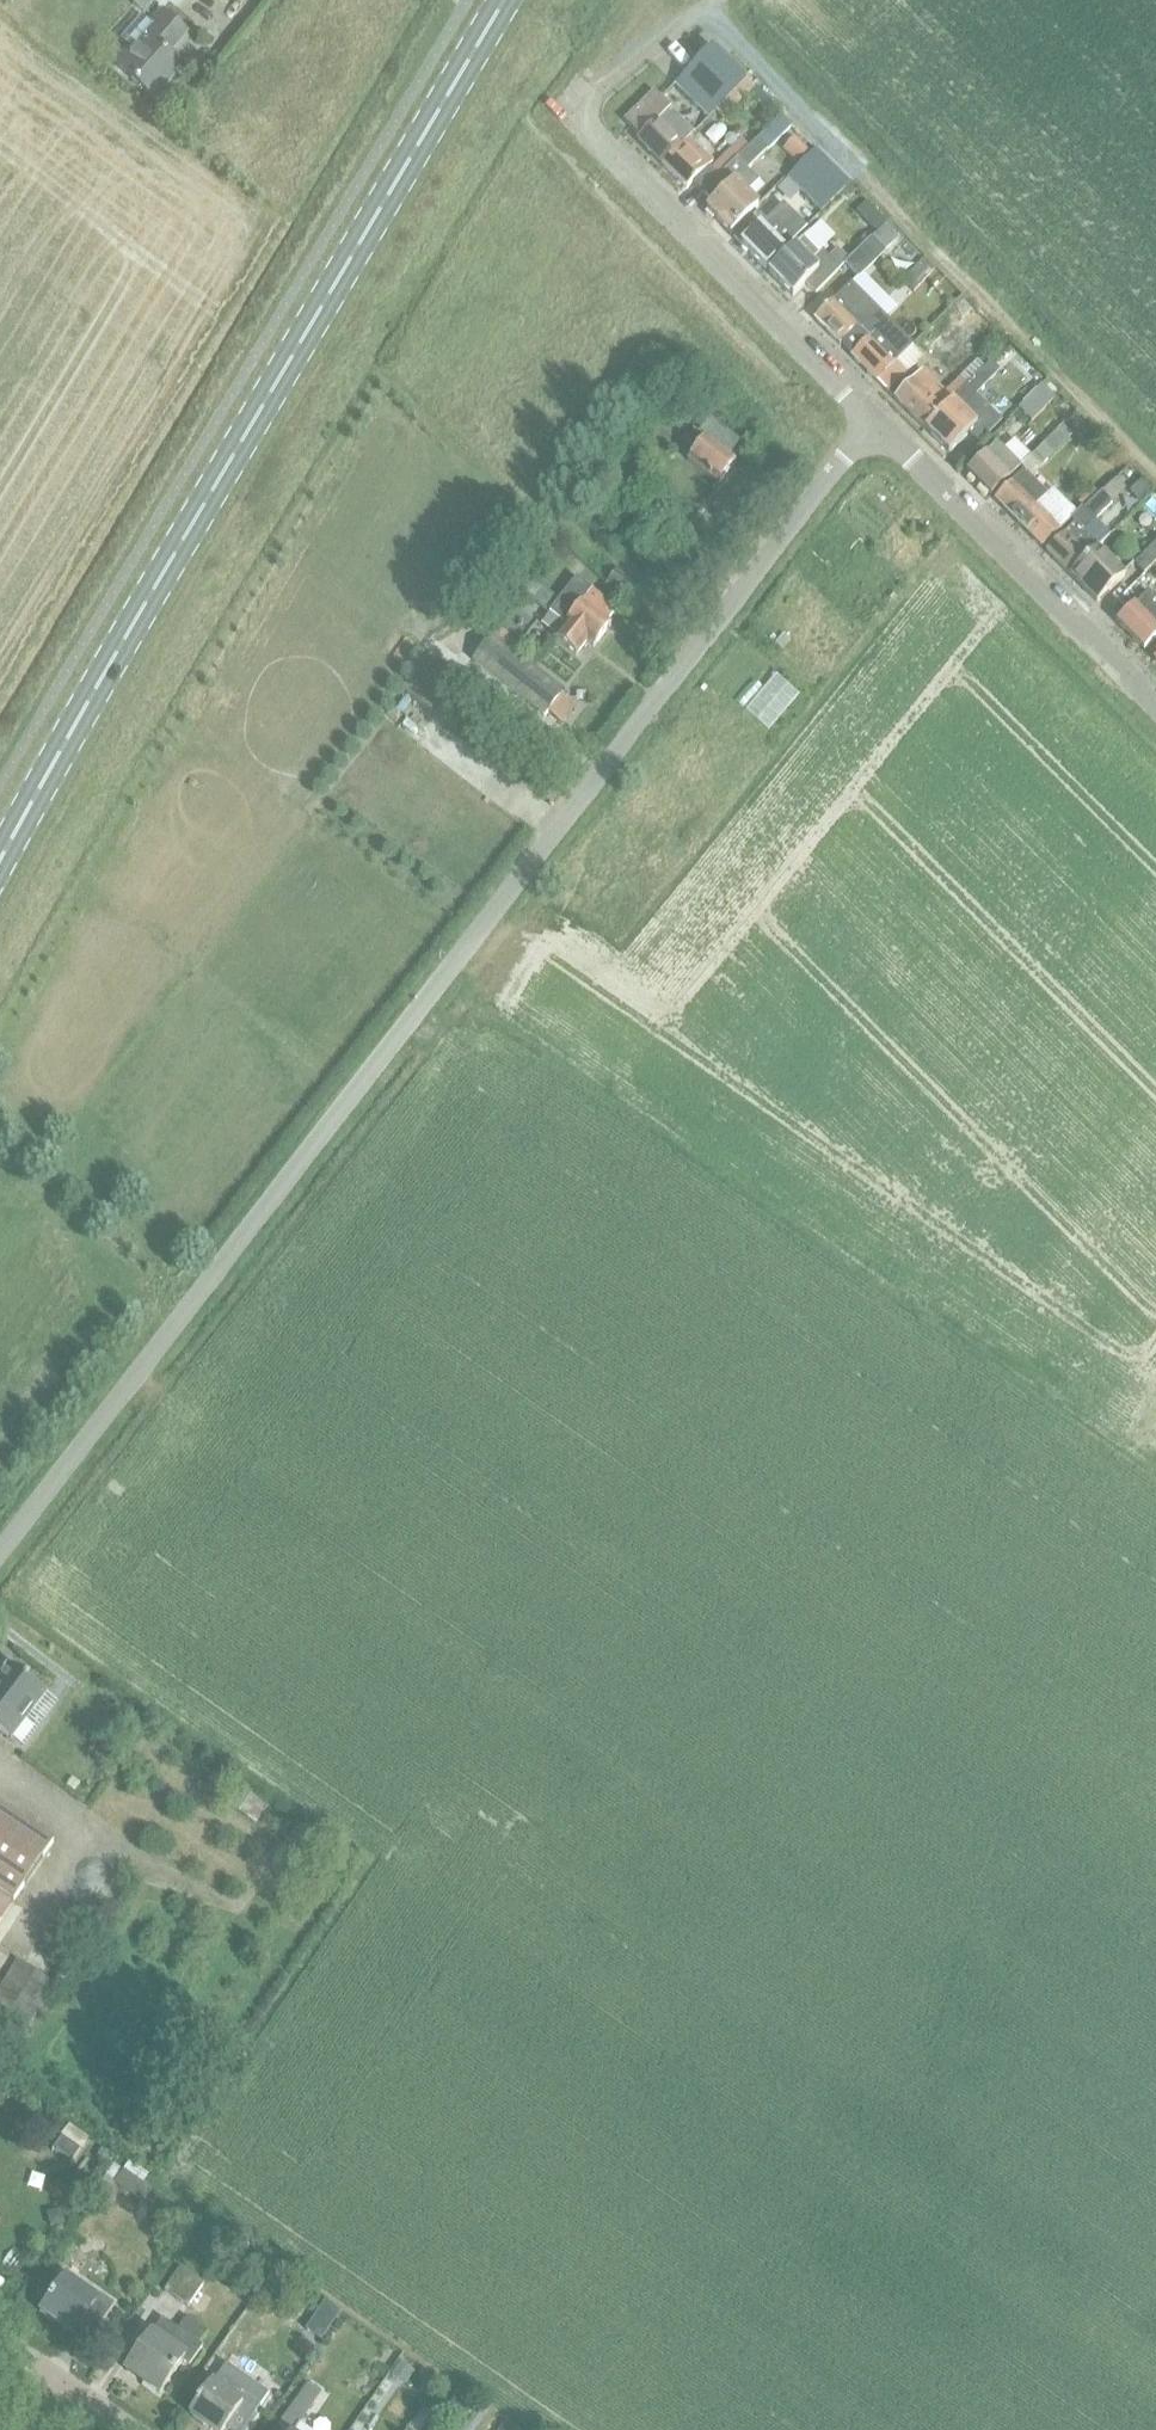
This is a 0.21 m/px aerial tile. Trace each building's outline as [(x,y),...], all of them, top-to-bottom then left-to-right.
[(132,3),(144,13),(156,0),(135,0),(132,3)] [(131,49),(116,66),(154,99),(182,67),(168,54),(175,46),(186,34),(163,13),(152,25),(143,17),(121,42),(131,49)] [(713,50),(675,87),(708,120),(715,114),(723,123),(755,93),(713,50)] [(638,141),(664,166),(690,140),(695,135),(654,94),(625,122),(641,138),(638,141)] [(750,149),(703,197),(712,206),(707,211),(731,235),(758,208),(746,196),(759,182),(748,171),(767,152),(792,128),(782,117),(757,143),(750,149)] [(721,145),(731,129),(718,121),(708,137),(721,145)] [(795,139),(783,150),(798,164),(809,153),(795,139)] [(690,140),(664,166),(687,189),(713,163),(690,140)] [(695,189),(703,197),(750,149),(743,141),(734,150),(695,189)] [(789,182),(821,214),(848,187),(816,155),(789,182)] [(742,246),(766,270),(807,230),(783,206),(766,223),(758,214),(734,237),(742,246)] [(847,266),(860,279),(898,242),(885,229),(847,266)] [(769,274),(793,298),(806,286),(815,295),(843,268),(831,256),(829,259),(824,254),(827,250),(809,232),(769,274)] [(923,259),(902,281),(914,292),(934,270),(923,259)] [(840,345),(841,345),(876,310),(852,285),(815,320),(840,345)] [(961,300),(945,317),(952,325),(969,307),(961,300)] [(876,310),(841,345),(853,357),(852,358),(877,383),(913,347),(876,310)] [(923,340),(930,346),(951,325),(944,318),(923,340)] [(877,383),(888,393),(916,366),(926,356),(915,345),(913,347),(877,383)] [(968,388),(925,429),(949,454),(969,435),(980,446),(1002,423),(976,396),(1000,372),(991,363),(967,386),(968,388)] [(924,430),(925,429),(968,388),(962,382),(959,378),(945,392),(925,373),(914,385),(896,402),(924,430)] [(1020,411),(1033,425),(1057,401),(1044,388),(1020,411)] [(728,458),(738,444),(705,418),(693,432),(705,441),(688,462),(719,486),(736,464),(728,458)] [(1023,473),(995,501),(1019,525),(1036,508),(1047,497),(1033,482),(1039,477),(1035,473),(1040,469),(1071,440),(1060,429),(1030,458),(1021,468),(1025,472),(1023,473)] [(998,444),(968,473),(991,496),(1021,467),(998,444)] [(1078,504),(1084,510),(1086,508),(1089,511),(1104,496),(1095,487),(1078,504)] [(1148,503),(1155,512),(1155,495),(1148,503)] [(1046,552),(1072,577),(1100,550),(1081,531),(1091,521),(1094,521),(1112,504),(1104,496),(1089,511),(1086,508),(1084,510),(1072,522),(1075,525),(1046,552)] [(1036,508),(1019,525),(1042,548),(1060,531),(1036,508)] [(1135,564),(1145,575),(1155,564),(1155,543),(1135,564)] [(1100,550),(1072,577),(1098,604),(1126,576),(1100,550)] [(606,585),(628,603),(639,590),(617,572),(606,585)] [(531,579),(520,593),(545,612),(555,599),(531,579)] [(577,657),(588,643),(594,648),(611,627),(608,625),(618,612),(577,580),(550,613),(566,625),(555,640),(577,657)] [(1144,651),(1155,639),(1155,607),(1154,605),(1155,603),(1155,602),(1148,594),(1117,623),(1144,651)] [(547,714),(560,725),(577,703),(491,637),(473,661),(546,716),(547,714)] [(402,693),(431,714),(460,677),(431,655),(402,693)] [(761,705),(778,721),(804,695),(787,679),(761,705)] [(604,916),(616,926),(628,913),(616,903),(604,916)] [(0,1676),(0,1730),(8,1736),(29,1708),(33,1711),(47,1694),(9,1665),(0,1676)] [(14,1902),(54,1843),(0,1806),(0,1893),(14,1902)] [(0,1987),(0,2022),(24,2037),(57,1985),(18,1960),(0,1987)] [(62,2137),(54,2149),(72,2161),(80,2150),(62,2137)] [(117,2185),(142,2203),(151,2191),(126,2173),(117,2185)] [(165,2291),(186,2306),(201,2286),(179,2271),(165,2291)] [(78,2328),(92,2338),(115,2306),(99,2295),(96,2300),(66,2279),(54,2297),(51,2295),(49,2298),(52,2300),(43,2312),(74,2334),(78,2328)] [(187,2317),(178,2330),(165,2320),(154,2336),(152,2335),(127,2371),(161,2394),(184,2360),(192,2366),(205,2348),(199,2344),(208,2332),(187,2317)] [(415,2377),(417,2362),(401,2360),(399,2375),(415,2377)] [(213,2384),(201,2401),(199,2399),(196,2403),(199,2405),(191,2416),(212,2429),(226,2429),(227,2428),(230,2429),(243,2429),(260,2405),(261,2406),(268,2396),(225,2366),(213,2384)] [(286,2429),(295,2429),(322,2393),(308,2383),(278,2425),(286,2429)]
